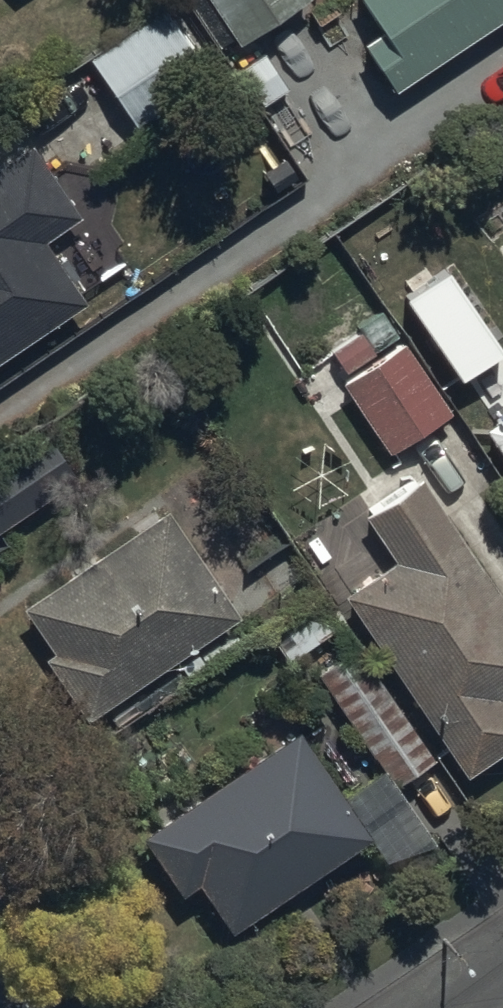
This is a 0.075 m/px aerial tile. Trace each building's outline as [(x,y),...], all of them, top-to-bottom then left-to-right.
[(238,39),(297,0),(212,0),(238,39)] [(383,26),(362,40),(390,84),(502,12),(502,0),(367,0),(383,26)] [(211,74),(164,1),(85,52),(133,125),(211,74)] [(30,141),(0,161),(0,354),(85,298),(44,237),(78,214),(30,141)] [(348,375),(341,380),(389,449),(449,407),(378,304),(353,322),(357,328),(329,348),(348,375)] [(482,422),(502,453),(502,408),(482,422)] [(0,461),(0,527),(56,492),(27,445),(0,461)] [(418,473),(362,512),(394,558),(340,596),(462,772),(502,743),(502,692),(502,691),(502,596),(418,473)] [(166,504),(23,603),(56,651),(46,658),(88,717),(240,611),(166,504)] [(345,622),(329,595),(269,631),(285,658),(345,622)] [(346,792),(297,725),(133,831),(173,893),(197,878),(228,927),(369,836),(379,852),(433,840),(392,783),(431,755),(350,643),(314,669),(384,765),(346,792)]
